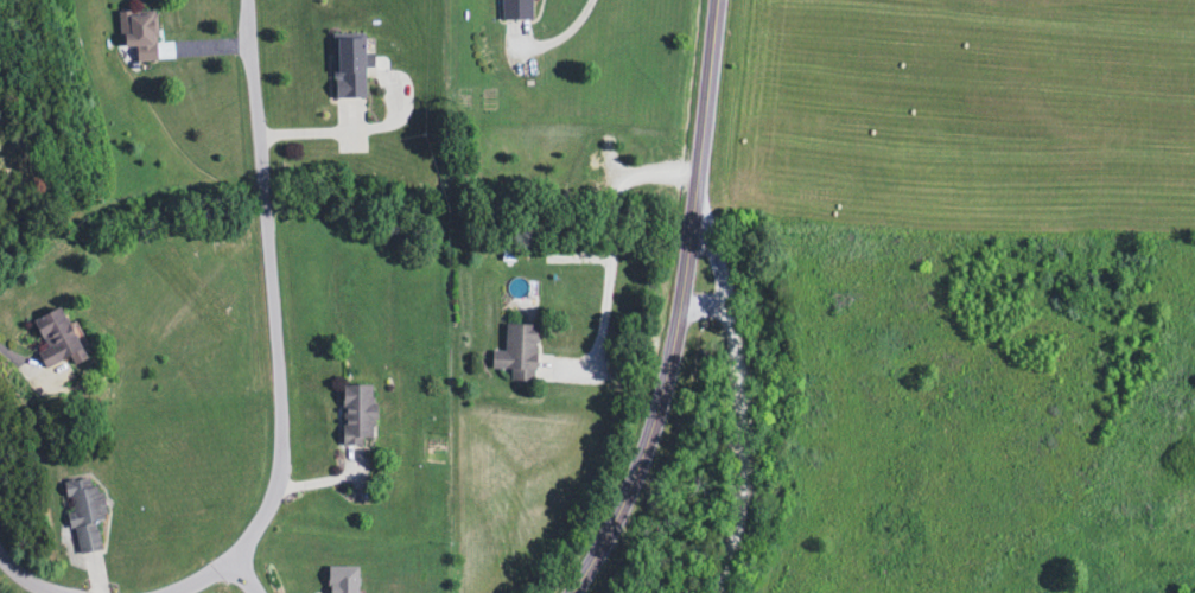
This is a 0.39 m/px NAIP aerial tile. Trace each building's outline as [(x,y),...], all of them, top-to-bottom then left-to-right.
[(535,21),(535,0),(501,0),(501,21),(535,21)] [(156,62),(154,12),(118,13),(119,49),(134,48),(135,63),(156,62)] [(363,99),(362,36),(332,37),(334,100),(363,99)] [(72,368),(84,362),(59,308),(32,321),(46,350),(36,354),(44,370),(68,359),(72,368)] [(535,326),(505,325),(504,353),(491,353),(491,371),(510,372),(510,382),(534,383),(535,326)] [(341,448),(361,447),(361,439),(373,439),(373,387),(341,387),(341,448)] [(76,556),(100,552),(95,525),(103,524),(95,477),(63,483),(76,556)] [(355,568),(327,568),(327,592),(355,592),(355,568)]
